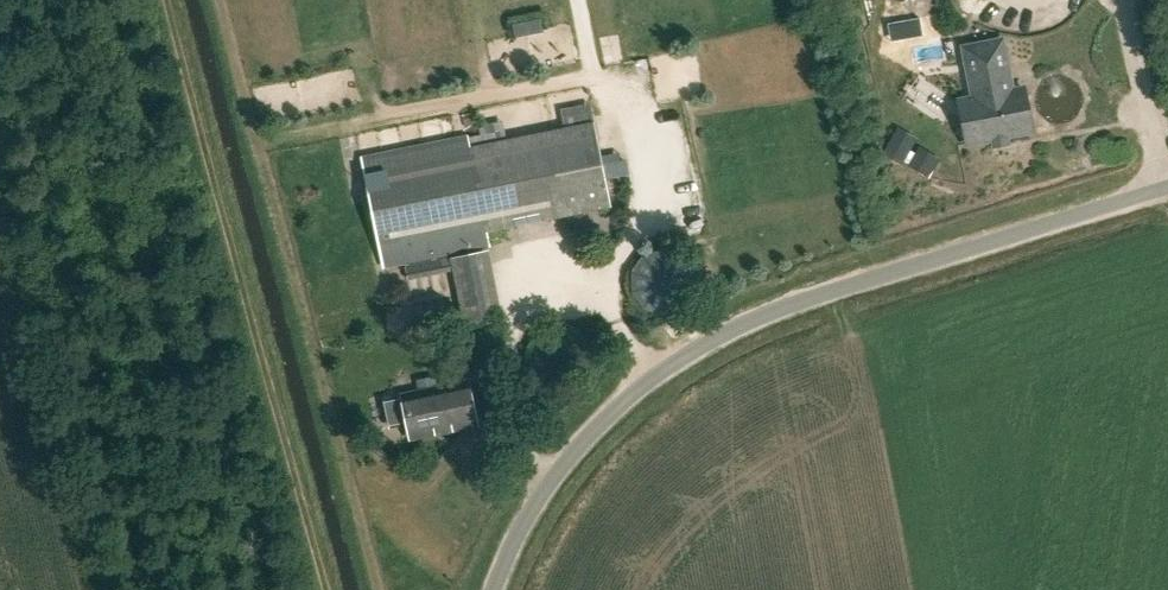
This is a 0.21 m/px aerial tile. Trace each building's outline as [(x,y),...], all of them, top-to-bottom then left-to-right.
[(543,20),(514,25),(517,39),(545,34),(543,20)] [(927,38),(914,41),(920,77),(934,75),(927,38)] [(1012,91),(1002,40),(964,48),(974,98),(967,99),(972,124),(970,127),(971,137),(975,139),(975,142),(1014,135),(1017,137),(1027,135),(1029,132),(1032,131),(1031,128),(1033,125),(1031,115),(1028,113),(1024,88),(1012,91)] [(361,157),(384,268),(489,246),(487,238),(486,233),(612,207),(596,126),(470,152),(466,136),(361,157)] [(706,205),(689,209),(693,224),(710,220),(706,205)] [(492,322),(479,252),(405,266),(407,280),(453,271),(461,314),(416,322),(418,335),(492,322)] [(683,318),(671,324),(675,330),(686,323),(683,318)] [(462,385),(459,383),(448,386),(446,389),(403,398),(411,436),(475,423),(467,384),(462,385)]
